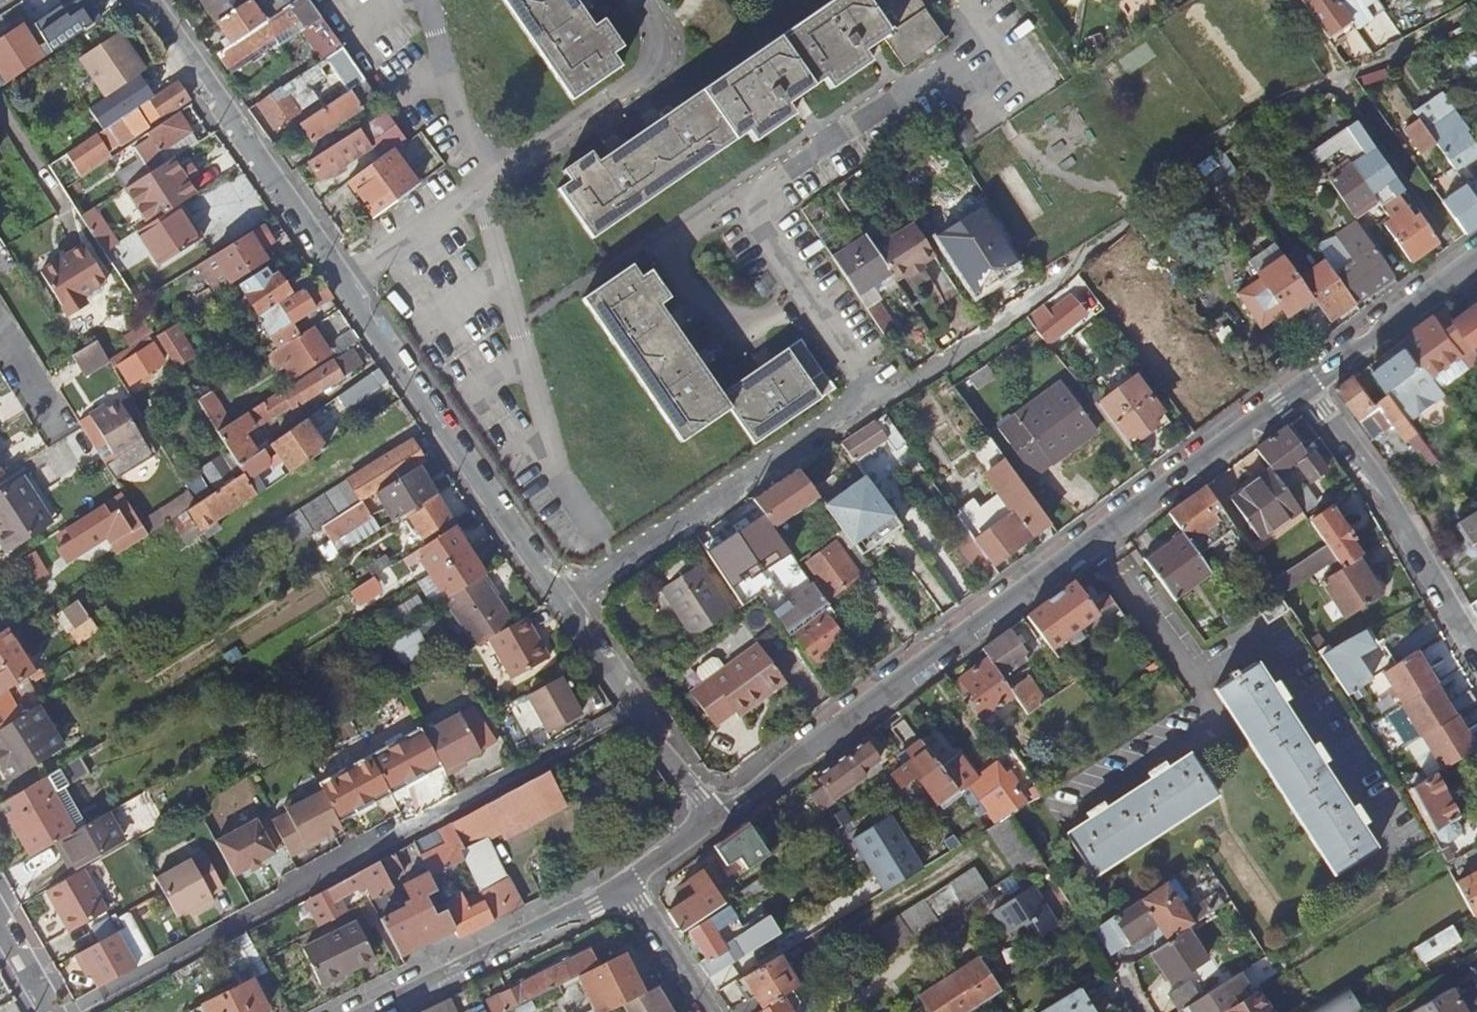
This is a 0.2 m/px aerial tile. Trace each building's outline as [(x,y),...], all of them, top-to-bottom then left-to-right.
[(45,45),(50,53),(99,20),(86,0),(78,0),(36,30),(45,45)] [(217,24),(249,2),(248,0),(200,0),(217,24)] [(217,24),(231,48),(264,25),(252,7),(263,0),(253,0),(249,2),(217,24)] [(269,33),(273,40),(295,25),(301,34),(321,63),(342,49),(325,25),(314,11),(307,0),(302,0),(295,4),(264,25),(231,48),(218,56),(227,70),(256,51),(252,44),(269,33)] [(593,30),(583,15),(573,0),(501,0),(571,103),(620,70),(611,57),(622,50),(603,23),(593,30)] [(591,239),(746,133),(753,143),(791,117),(784,106),(800,95),(822,80),(829,90),(868,63),(861,53),(865,51),(882,38),(902,68),(944,39),(917,0),(834,0),(609,154),(595,164),(588,154),(562,172),(569,183),(558,191),(591,239)] [(1326,37),(1349,20),(1335,0),(1299,0),(1326,37)] [(1397,16),(1406,10),(1399,0),(1392,0),(1388,3),(1397,16)] [(1447,13),(1440,0),(1429,0),(1402,15),(1412,32),(1447,13)] [(1391,44),(1403,36),(1392,19),(1380,28),(1391,44)] [(301,34),(295,25),(273,40),(279,49),(301,34)] [(50,53),(45,45),(36,51),(21,27),(0,41),(0,88),(50,53)] [(79,58),(105,97),(145,70),(118,31),(79,58)] [(188,100),(176,83),(149,101),(161,118),(188,100)] [(374,95),(365,83),(299,127),(310,143),(361,109),(359,105),(374,95)] [(282,90),(257,107),(274,133),(300,115),(282,90)] [(1440,117),(1452,109),(1442,94),(1430,102),(1440,117)] [(1419,119),(1437,144),(1455,171),(1476,155),(1476,150),(1464,132),(1452,140),(1426,103),(1414,112),(1419,119)] [(177,113),(146,135),(147,137),(132,148),(139,160),(117,174),(126,187),(134,182),(143,175),(144,177),(164,164),(158,154),(190,132),(177,113)] [(387,113),(304,168),(315,186),(327,178),(333,174),(369,150),(368,149),(372,147),(383,160),(392,153),(407,142),(387,113)] [(1421,154),(1437,144),(1419,119),(1404,130),(1421,154)] [(119,130),(116,125),(108,131),(111,135),(119,130)] [(95,134),(64,155),(78,176),(100,161),(98,156),(106,151),(95,134)] [(1320,164),(1329,176),(1351,160),(1342,148),(1320,164)] [(1367,150),(1348,163),(1351,168),(1375,200),(1393,188),(1367,150)] [(418,189),(392,153),(383,160),(351,184),(377,219),(418,189)] [(143,175),(134,182),(158,218),(175,207),(195,194),(187,182),(180,171),(171,159),(164,164),(144,177),(143,175)] [(878,168),(874,162),(864,168),(869,174),(878,168)] [(189,165),(180,171),(187,182),(197,176),(189,165)] [(1351,168),(1329,183),(1351,216),(1375,200),(1351,168)] [(1466,187),(1476,202),(1476,180),(1466,187)] [(843,183),(834,189),(837,194),(846,188),(843,183)] [(1443,204),(1466,235),(1476,228),(1476,202),(1466,187),(1443,204)] [(1386,226),(1384,227),(1410,263),(1438,243),(1421,217),(1416,221),(1399,197),(1382,210),(1387,218),(1383,221),(1386,226)] [(201,238),(193,225),(187,228),(175,207),(158,218),(135,233),(157,268),(201,238)] [(939,239),(961,270),(1000,244),(978,212),(939,239)] [(1354,305),(1393,278),(1357,224),(1336,239),(1312,244),(1325,263),(1335,278),(1338,282),(1354,305)] [(914,225),(875,251),(889,272),(897,284),(910,275),(922,267),(936,257),(914,225)] [(230,284),(262,263),(256,255),(260,253),(272,245),(260,226),(213,256),(230,284)] [(834,261),(855,294),(889,272),(875,251),(867,239),(834,261)] [(1314,347),(1335,332),(1329,323),(1300,281),(1274,245),(1248,263),(1260,280),(1237,296),(1260,329),(1283,315),(1286,318),(1291,315),(1314,347)] [(81,297),(104,282),(81,246),(40,274),(65,313),(84,301),(81,297)] [(262,263),(265,261),(260,253),(256,255),(262,263)] [(1300,281),(1329,323),(1350,308),(1333,285),(1338,282),(1335,278),(1325,263),(1300,281)] [(922,267),(910,275),(912,278),(924,271),(922,267)] [(583,302),(682,443),(730,410),(754,444),(826,394),(833,389),(800,341),(721,397),(664,315),(658,307),(669,300),(650,273),(640,280),(632,268),(583,302)] [(227,306),(241,328),(251,322),(258,317),(256,314),(288,291),(275,274),(270,277),(265,269),(237,286),(243,295),(227,306)] [(251,322),(271,353),(295,338),(299,336),(291,323),(329,299),(330,298),(319,281),(317,282),(280,306),(278,304),(258,317),(251,322)] [(205,300),(211,296),(208,291),(202,295),(205,300)] [(193,301),(196,305),(205,300),(202,295),(193,301)] [(1073,301),(1036,331),(1047,345),(1074,324),(1085,314),(1073,301)] [(867,312),(887,342),(899,334),(879,304),(867,312)] [(1476,349),(1457,323),(1448,310),(1407,340),(1413,348),(1426,366),(1436,379),(1476,349)] [(1472,313),(1457,323),(1476,349),(1476,320),(1472,313)] [(128,331),(138,348),(157,336),(147,319),(128,331)] [(155,338),(176,370),(192,359),(171,328),(155,338)] [(299,336),(295,338),(312,364),(326,355),(309,329),(299,336)] [(342,352),(359,341),(350,329),(336,338),(338,347),(342,352)] [(1423,368),(1411,350),(1413,348),(1407,340),(1386,355),(1392,363),(1377,375),(1390,392),(1412,422),(1448,396),(1441,386),(1436,379),(1426,366),(1423,368)] [(83,378),(108,363),(96,341),(70,357),(83,378)] [(128,362),(122,354),(108,363),(113,371),(118,368),(129,385),(162,364),(152,347),(128,362)] [(1436,379),(1441,386),(1476,359),(1476,351),(1476,349),(1436,379)] [(331,363),(341,379),(358,368),(348,353),(331,363)] [(238,468),(256,455),(244,437),(260,427),(264,433),(275,426),(271,420),(287,409),(289,412),(341,379),(331,363),(263,405),(262,403),(229,425),(216,433),(238,468)] [(346,411),(387,383),(378,369),(336,398),(346,411)] [(1122,387),(1099,404),(1126,439),(1135,432),(1139,438),(1155,426),(1151,420),(1161,413),(1135,378),(1122,387)] [(1412,422),(1390,392),(1373,404),(1354,379),(1338,391),(1345,400),(1375,440),(1385,432),(1395,425),(1401,433),(1407,442),(1410,439),(1419,451),(1423,449),(1429,445),(1412,422)] [(999,430),(1031,474),(1034,471),(1040,467),(1048,462),(1053,458),(1074,442),(1077,446),(1097,431),(1065,387),(1020,420),(1017,416),(999,430)] [(209,393),(196,402),(216,433),(229,425),(209,393)] [(120,404),(105,413),(152,489),(170,478),(156,455),(153,457),(120,404)] [(152,489),(105,413),(101,415),(99,411),(78,423),(82,429),(101,460),(121,493),(128,504),(152,489)] [(881,413),(839,442),(854,463),(886,441),(895,453),(905,447),(881,413)] [(1318,441),(1301,418),(1289,426),(1303,446),(1308,443),(1311,447),(1318,441)] [(311,459),(324,451),(303,422),(270,445),(290,473),(294,471),(311,459)] [(1401,433),(1395,425),(1385,432),(1388,437),(1398,436),(1401,433)] [(1324,472),(1307,449),(1302,453),(1285,429),(1256,451),(1270,471),(1277,480),(1297,465),(1309,482),(1324,472)] [(260,536),(275,556),(335,519),(339,516),(339,514),(417,467),(423,463),(409,441),(260,536)] [(1441,461),(1429,445),(1423,449),(1435,465),(1441,461)] [(242,475),(246,480),(266,466),(267,458),(262,451),(256,455),(238,468),(242,475)] [(315,465),(311,459),(294,471),(298,476),(315,465)] [(377,531),(406,513),(429,498),(434,495),(435,495),(417,467),(380,490),(360,503),(377,531)] [(998,565),(1051,523),(1016,474),(1010,467),(992,480),(1011,504),(985,523),(973,507),(957,519),(958,520),(976,545),(980,542),(998,565)] [(751,500),(770,527),(815,494),(796,468),(751,500)] [(1300,510),(1292,500),(1277,480),(1270,471),(1245,489),(1229,500),(1258,541),(1300,510)] [(202,501),(214,520),(254,493),(246,480),(242,475),(202,501)] [(842,532),(854,547),(895,519),(865,479),(825,507),(842,532)] [(48,524),(21,480),(0,493),(0,540),(6,549),(48,524)] [(1238,535),(1205,488),(1167,515),(1182,534),(1188,543),(1213,525),(1224,539),(1230,535),(1233,539),(1238,535)] [(1319,506),(1309,493),(1301,498),(1299,495),(1292,500),(1300,510),(1304,517),(1319,506)] [(183,513),(186,512),(196,505),(189,494),(176,502),(183,513)] [(438,513),(443,510),(434,495),(429,498),(438,513)] [(122,519),(138,543),(147,537),(121,496),(67,531),(77,547),(122,519)] [(425,544),(452,528),(453,527),(443,510),(438,513),(429,498),(406,513),(425,544)] [(199,530),(214,520),(202,501),(196,505),(186,512),(199,530)] [(173,521),(183,513),(176,502),(165,509),(169,516),(173,521)] [(169,516),(165,509),(160,513),(167,524),(173,521),(169,516)] [(1353,540),(1330,509),(1309,523),(1325,547),(1334,560),(1342,570),(1362,557),(1351,542),(1353,540)] [(345,512),(339,516),(335,519),(344,533),(354,526),(345,512)] [(1462,524),(1476,547),(1476,514),(1462,524)] [(735,586),(786,552),(763,518),(712,552),(735,586)] [(988,585),(1000,577),(976,545),(958,520),(946,529),(988,585)] [(444,589),(448,596),(483,575),(471,557),(452,528),(425,544),(418,549),(423,556),(418,559),(439,592),(444,589)] [(860,579),(871,571),(857,552),(854,547),(842,532),(835,537),(846,552),(843,554),(860,579)] [(1211,574),(1188,543),(1182,534),(1145,563),(1174,602),(1178,600),(1177,598),(1211,574)] [(814,585),(827,603),(860,579),(843,554),(837,545),(808,567),(819,582),(814,585)] [(1334,560),(1325,547),(1293,567),(1299,575),(1302,580),(1329,563),(1334,560)] [(35,581),(51,573),(38,549),(22,557),(35,581)] [(1362,557),(1342,570),(1335,574),(1321,583),(1345,620),(1383,595),(1374,582),(1367,572),(1372,569),(1363,555),(1362,557)] [(1334,560),(1329,563),(1335,574),(1342,570),(1334,560)] [(661,591),(694,640),(731,616),(698,567),(661,591)] [(1299,575),(1293,567),(1270,582),(1276,591),(1299,575)] [(1378,578),(1372,569),(1367,572),(1374,582),(1378,578)] [(376,574),(352,589),(361,604),(385,589),(376,574)] [(448,596),(442,599),(447,606),(475,646),(487,639),(512,625),(490,592),(494,589),(484,575),(483,575),(448,596)] [(1073,584),(1026,618),(1031,624),(1041,638),(1050,651),(1051,652),(1057,661),(1087,639),(1092,645),(1125,620),(1108,597),(1092,609),(1073,584)] [(814,585),(773,617),(814,671),(850,644),(822,606),(827,603),(814,585)] [(1288,611),(1279,598),(1266,607),(1265,606),(1258,611),(1267,625),(1288,611)] [(447,606),(442,599),(421,626),(389,645),(402,666),(430,649),(422,635),(426,633),(447,606)] [(77,645),(96,631),(76,603),(62,613),(74,629),(69,633),(77,645)] [(1244,620),(1236,609),(1222,619),(1229,630),(1244,620)] [(526,617),(512,625),(487,639),(512,682),(550,662),(526,617)] [(1050,651),(1041,638),(1037,641),(1022,621),(981,651),(987,659),(1001,679),(1007,675),(1027,662),(1031,667),(1051,652),(1050,651)] [(31,675),(3,631),(0,633),(0,695),(31,675)] [(1370,647),(1361,632),(1343,642),(1322,657),(1327,664),(1328,666),(1346,694),(1348,698),(1382,675),(1396,666),(1384,648),(1358,665),(1353,658),(1370,647)] [(759,646),(724,671),(718,662),(712,661),(699,671),(698,677),(705,685),(691,695),(715,728),(735,713),(737,715),(766,694),(768,698),(787,684),(759,646)] [(1396,666),(1382,675),(1402,707),(1435,687),(1436,685),(1416,652),(1396,666)] [(1009,691),(1001,679),(987,659),(952,684),(988,733),(992,730),(989,725),(993,722),(989,715),(1014,698),(1009,691)] [(1077,672),(1070,663),(1062,667),(1074,684),(1080,680),(1077,672)] [(1231,679),(1214,690),(1333,876),(1374,851),(1358,826),(1364,822),(1355,809),(1350,813),(1319,764),(1324,761),(1316,748),(1310,752),(1279,703),(1284,699),(1276,686),(1271,690),(1254,663),(1237,675),(1234,671),(1228,675),(1231,679)] [(1015,687),(1007,675),(1001,679),(1009,691),(1015,687)] [(580,717),(559,678),(525,695),(547,734),(580,717)] [(1044,704),(1027,679),(1015,687),(1009,691),(1014,698),(1026,716),(1044,704)] [(1401,707),(1420,739),(1422,739),(1455,719),(1435,687),(1402,707),(1401,707)] [(766,694),(737,715),(739,719),(768,698),(766,694)] [(439,766),(444,775),(459,767),(456,763),(495,743),(470,707),(421,734),(439,766)] [(1,768),(52,736),(34,708),(12,722),(0,730),(0,766),(1,768)] [(12,722),(3,709),(0,711),(0,730),(12,722)] [(1441,772),(1476,750),(1456,718),(1455,719),(1422,739),(1441,772)] [(939,769),(902,721),(890,729),(907,751),(896,760),(898,763),(901,767),(890,775),(900,788),(915,777),(935,804),(955,789),(939,769)] [(385,746),(367,755),(388,794),(405,785),(402,779),(419,770),(422,775),(439,766),(421,734),(418,728),(401,737),(404,742),(387,751),(385,746)] [(52,736),(1,768),(9,781),(60,750),(52,736)] [(404,742),(401,737),(385,746),(387,751),(404,742)] [(877,760),(860,739),(813,773),(832,799),(863,777),(860,773),(877,760)] [(1088,819),(1063,835),(1090,876),(1215,795),(1188,754),(1163,770),(1159,765),(1147,773),(1151,778),(1101,811),(1097,806),(1085,814),(1088,819)] [(333,773),(317,782),(321,791),(338,822),(356,812),(353,807),(369,798),(372,803),(388,794),(367,755),(350,764),(353,769),(336,778),(333,773)] [(1024,805),(1012,788),(1015,785),(1006,772),(1002,776),(995,765),(975,780),(957,756),(939,769),(955,789),(977,818),(986,812),(995,825),(1007,818),(1024,805)] [(88,774),(78,757),(57,770),(67,786),(88,774)] [(350,764),(333,773),(336,778),(353,769),(350,764)] [(84,826),(62,789),(67,786),(57,770),(0,804),(0,805),(30,857),(58,841),(84,826)] [(402,779),(405,785),(422,775),(419,770),(402,779)] [(560,798),(547,771),(449,824),(453,831),(457,840),(463,850),(560,798)] [(1436,775),(1411,791),(1433,832),(1430,833),(1447,866),(1476,847),(1476,824),(1466,831),(1436,775)] [(338,822),(321,791),(300,800),(298,795),(282,804),(287,812),(271,821),(284,844),(290,855),(341,827),(338,822)] [(356,812),(372,803),(369,798),(353,807),(356,812)] [(118,825),(110,811),(84,826),(58,841),(74,869),(120,841),(113,828),(118,825)] [(271,821),(267,814),(214,841),(234,874),(273,852),(272,850),(284,844),(271,821)] [(889,817),(852,840),(876,881),(913,858),(889,817)] [(1036,860),(1007,818),(995,825),(986,830),(1015,872),(1036,860)] [(453,831),(449,824),(441,828),(446,835),(453,831)] [(744,824),(711,847),(726,867),(738,858),(746,869),(767,854),(744,824)] [(446,835),(441,828),(412,844),(419,858),(457,840),(453,831),(446,835)] [(459,853),(463,850),(457,840),(419,858),(422,864),(427,874),(429,878),(463,862),(461,857),(459,853)] [(419,858),(412,844),(376,863),(387,882),(422,864),(419,858)] [(484,846),(461,857),(463,862),(478,892),(500,880),(484,846)] [(1447,866),(1445,867),(1449,873),(1470,915),(1473,919),(1476,916),(1476,847),(1447,866)] [(163,892),(176,913),(196,900),(198,904),(212,896),(209,890),(221,883),(202,849),(156,879),(163,892)] [(387,882),(376,863),(300,904),(304,913),(306,916),(364,885),(372,899),(384,892),(391,888),(387,882)] [(721,884),(709,866),(687,881),(690,886),(677,894),(683,902),(666,913),(679,932),(722,904),(712,889),(721,884)] [(82,870),(44,891),(68,932),(105,912),(82,870)] [(986,891),(973,871),(862,942),(864,945),(876,962),(986,891)] [(384,892),(372,899),(367,901),(398,957),(454,930),(444,911),(434,915),(425,896),(435,892),(428,879),(429,878),(427,874),(402,886),(410,902),(405,905),(403,902),(392,907),(384,892)] [(493,922),(522,907),(506,879),(479,892),(493,922)] [(768,893),(759,880),(739,893),(748,906),(768,893)] [(712,889),(722,904),(730,899),(721,884),(712,889)] [(1192,926),(1165,886),(1115,919),(1114,917),(1096,929),(1102,936),(1118,925),(1127,937),(1153,920),(1167,942),(1192,926)] [(1006,903),(989,914),(998,927),(1003,924),(1009,934),(1014,931),(1018,928),(1029,944),(1056,927),(1030,888),(1019,895),(1019,902),(1010,908),(1006,903)] [(458,939),(493,922),(479,892),(464,900),(460,894),(441,904),(444,911),(454,930),(458,939)] [(1019,895),(1006,903),(1010,908),(1019,902),(1019,895)] [(304,913),(300,904),(292,908),(296,917),(304,913)] [(360,904),(356,906),(367,927),(373,926),(360,904)] [(741,929),(728,909),(688,934),(707,963),(700,967),(708,979),(778,934),(768,918),(763,921),(761,917),(741,929)] [(124,929),(73,956),(81,970),(86,968),(90,974),(97,987),(152,955),(134,923),(124,929)] [(319,986),(373,960),(356,926),(302,952),(319,986)] [(1018,928),(1014,931),(1024,947),(1029,944),(1018,928)] [(1206,961),(1187,931),(1151,955),(1163,972),(1169,981),(1171,984),(1206,961)] [(1413,949),(1425,970),(1447,957),(1435,937),(1413,949)] [(1267,957),(1264,958),(1267,961),(1277,955),(1274,952),(1267,957)] [(623,955),(588,972),(583,974),(602,1011),(608,1011),(630,1001),(643,994),(623,955)] [(581,957),(519,987),(518,986),(499,995),(496,998),(485,1003),(488,1008),(483,1011),(502,1011),(583,974),(588,972),(581,957)] [(797,987),(778,957),(733,982),(748,999),(754,996),(762,1010),(781,998),(797,987)] [(999,992),(977,958),(916,998),(925,1011),(969,1011),(999,992)] [(86,968),(81,970),(85,977),(90,974),(86,968)] [(1169,981),(1163,972),(1159,975),(1165,984),(1169,981)] [(1238,975),(1199,999),(1180,1011),(1181,1011),(1224,1011),(1237,1004),(1250,996),(1251,995),(1238,975)] [(265,1011),(250,981),(202,1005),(206,1011),(263,1011),(265,1011)] [(1188,981),(1167,995),(1177,1011),(1178,1011),(1180,1011),(1199,999),(1188,981)] [(656,988),(643,994),(630,1001),(638,1011),(641,1010),(642,1011),(670,1011),(656,988)] [(1476,1010),(1476,988),(1450,1003),(1444,992),(1412,1011),(1473,1011),(1476,1010)] [(1080,990),(1043,1011),(1094,1011),(1080,990)] [(1357,1011),(1344,991),(1307,1011),(1357,1011)] [(1257,992),(1255,993),(1251,995),(1250,996),(1237,1004),(1224,1011),(1268,1011),(1257,992)] [(781,998),(762,1010),(759,1011),(789,1011),(781,998)] [(447,999),(421,1011),(454,1011),(447,999)]
